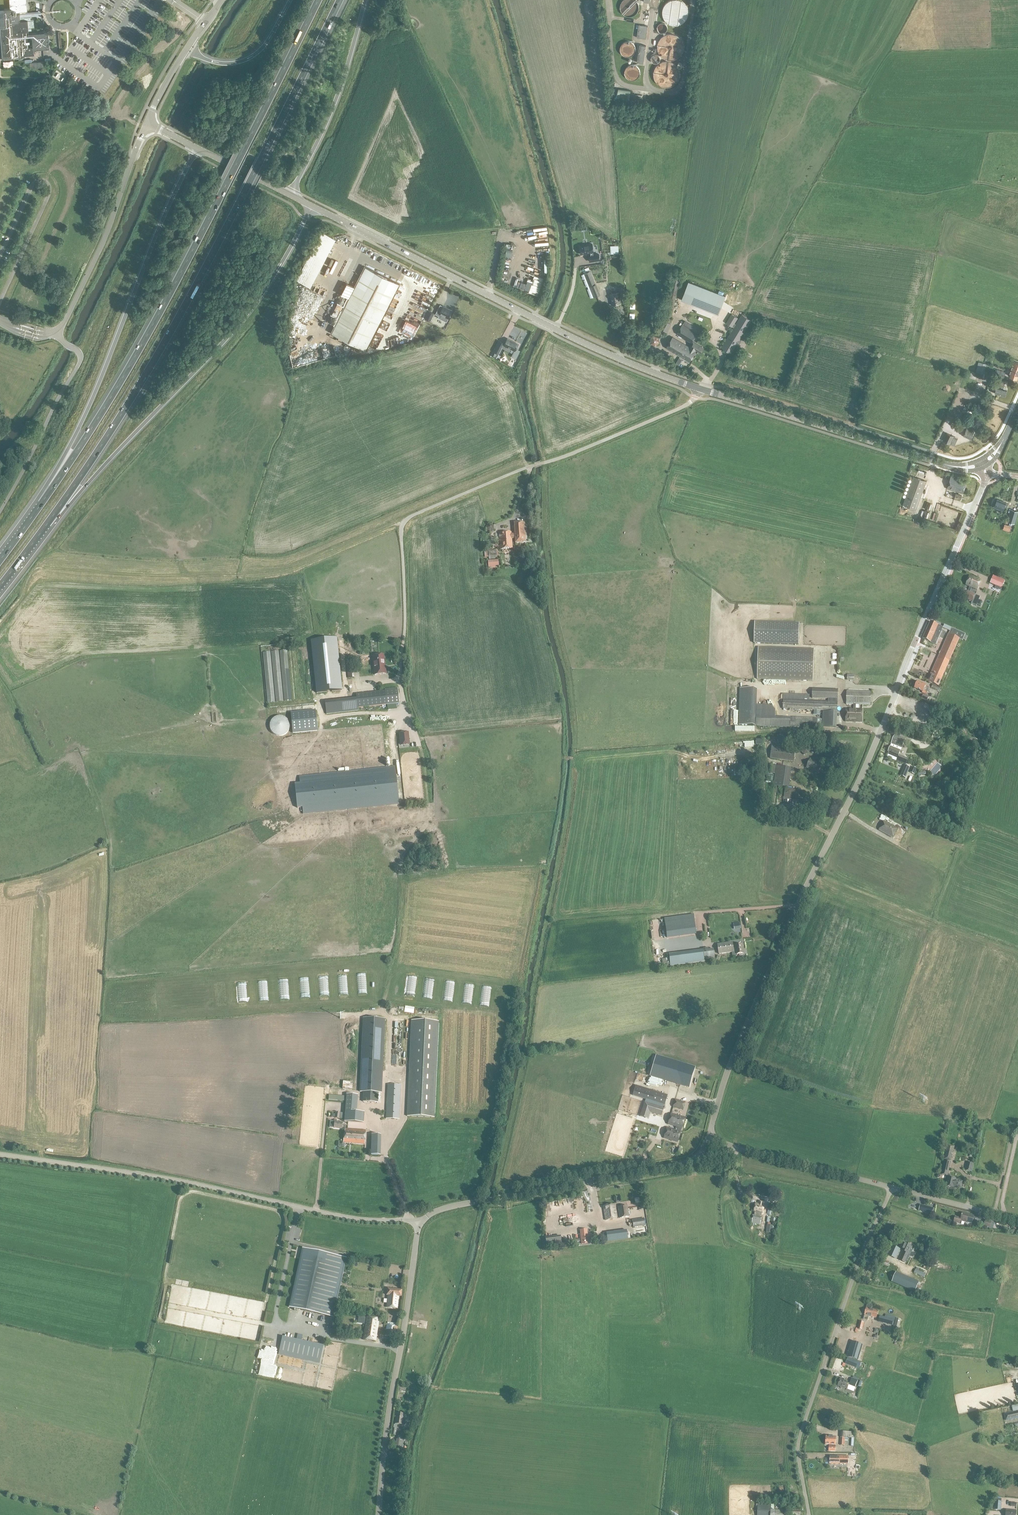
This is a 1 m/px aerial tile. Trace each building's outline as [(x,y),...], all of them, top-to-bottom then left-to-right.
[(11,8),(4,9),(4,8),(0,9),(0,29),(2,58),(21,57),(20,56),(34,55),(34,49),(49,47),(48,32),(29,33),(29,31),(32,31),(31,27),(34,27),(34,19),(31,20),(30,12),(25,13),(25,12),(25,11),(27,11),(26,0),(10,0),(11,8)] [(639,7),(638,4),(637,2),(636,0),(623,0),(622,2),(620,4),(620,7),(620,10),(622,12),(623,14),(626,15),(628,16),(631,16),(633,15),(636,14),(637,12),(638,10),(639,7)] [(689,12),(688,9),(687,6),(685,3),(683,1),(681,0),(670,0),(668,1),(665,3),(664,6),(663,9),(662,12),(663,15),(664,18),(665,21),(668,23),(671,24),(674,25),(677,25),(680,24),(683,23),(685,21),(687,18),(688,15),(689,12)] [(667,30),(667,28),(667,26),(666,24),(664,23),(662,23),(660,23),(659,24),(657,26),(657,28),(657,30),(659,31),(660,32),(662,33),(664,32),(666,31),(667,30)] [(637,37),(646,38),(648,26),(638,24),(637,37)] [(683,50),(683,47),(683,43),(682,41),(680,38),(678,36),(675,34),(672,34),(669,34),(666,34),(663,36),(661,38),(659,41),(658,43),(658,47),(658,50),(659,53),(661,55),(663,57),(666,59),(669,59),(672,59),(675,59),(678,57),(680,55),(682,53),(683,50)] [(635,51),(635,49),(635,46),(634,44),(632,42),(630,41),(628,41),(625,41),(623,42),(622,44),(620,46),(620,49),(620,51),(622,53),(623,55),(625,56),(628,56),(630,56),(632,55),(634,53),(635,51)] [(644,63),(646,45),(639,44),(637,62),(644,63)] [(660,60),(660,58),(660,57),(659,55),(658,54),(656,54),(654,54),(652,55),(651,57),(651,58),(651,60),(652,62),(654,63),(656,63),(658,63),(659,62),(660,60)] [(679,77),(679,74),(679,71),(678,68),(676,65),(674,63),(671,62),(668,61),(665,61),(662,62),(659,63),(657,65),(655,68),(654,71),(653,74),(654,77),(655,80),(657,82),(659,84),(662,86),(665,86),(668,86),(671,86),(674,84),(676,82),(678,80),(679,77)] [(640,74),(640,72),(640,70),(639,68),(637,66),(635,65),(632,64),(630,65),(628,66),(626,68),(625,70),(625,72),(625,74),(626,77),(628,78),(630,79),(632,80),(635,79),(637,78),(639,77),(640,74)] [(618,88),(617,99),(629,101),(631,90),(618,88)] [(593,252),(592,244),(579,246),(580,254),(590,252),(590,255),(589,255),(590,261),(599,260),(599,254),(593,254),(593,252)] [(322,259),(311,253),(297,280),(308,285),(322,259)] [(334,262),(327,277),(332,279),(339,264),(334,262)] [(364,266),(348,298),(331,332),(366,350),(400,284),(364,266)] [(585,274),(583,275),(588,287),(595,283),(590,270),(584,273),(585,274)] [(689,281),(681,300),(719,314),(726,296),(689,281)] [(309,290),(299,287),(299,286),(294,284),(291,293),(298,295),(298,293),(303,295),(304,292),(308,293),(309,290)] [(37,297),(36,297),(37,290),(29,289),(26,304),(36,305),(37,297)] [(619,292),(610,294),(612,305),(621,303),(619,292)] [(443,306),(440,305),(435,314),(441,317),(442,315),(449,318),(452,310),(443,306)] [(430,321),(434,313),(428,310),(424,318),(430,321)] [(732,314),(726,323),(733,327),(733,326),(734,327),(722,347),(732,353),(737,344),(739,345),(742,341),(740,340),(752,320),(742,314),(739,318),(732,314)] [(668,322),(664,321),(660,328),(667,332),(671,323),(668,322)] [(685,321),(683,325),(697,333),(699,330),(685,321)] [(683,325),(677,334),(691,343),(697,333),(683,325)] [(514,327),(511,336),(522,339),(524,332),(521,332),(522,329),(514,327)] [(654,345),(659,341),(656,336),(651,340),(654,345)] [(673,337),(666,348),(690,361),(696,351),(695,350),(696,350),(698,351),(701,346),(693,341),(690,347),(673,337)] [(518,344),(507,338),(503,347),(509,351),(510,349),(514,351),(512,356),(516,358),(520,351),(516,348),(518,344)] [(504,343),(499,341),(494,351),(498,353),(498,354),(504,343)] [(1012,366),(1009,376),(1017,379),(1017,377),(1017,363),(1014,361),(1012,360),(1010,365),(1012,366)] [(978,362),(975,375),(983,377),(985,371),(982,370),(984,363),(978,362)] [(991,375),(985,374),(984,378),(995,380),(996,377),(1003,380),(1005,372),(997,369),(994,376),(991,375)] [(1007,389),(1003,388),(1005,383),(996,380),(994,386),(996,386),(994,393),(1005,396),(1007,389)] [(967,418),(963,427),(967,429),(967,428),(971,430),(974,422),(967,418)] [(967,429),(964,435),(971,438),(974,431),(971,430),(967,428),(967,429)] [(953,435),(947,432),(943,440),(949,443),(953,435)] [(927,481),(913,476),(903,504),(916,509),(927,481)] [(967,481),(951,476),(947,489),(963,493),(967,481)] [(1006,502),(1006,503),(997,499),(994,507),(1003,510),(1004,506),(1007,507),(1009,503),(1006,502)] [(35,507),(31,504),(19,520),(23,523),(35,507)] [(1008,521),(1014,523),(1017,512),(1011,509),(1008,521)] [(526,538),(525,522),(514,522),(514,533),(515,539),(526,538)] [(486,528),(489,532),(494,530),(493,525),(488,524),(486,528)] [(514,533),(512,534),(511,532),(499,533),(500,549),(513,548),(512,539),(515,539),(514,533)] [(488,551),(484,551),(485,558),(489,558),(489,560),(490,560),(490,559),(497,558),(497,557),(498,556),(498,548),(495,549),(495,550),(492,550),(492,548),(488,548),(488,551)] [(959,582),(951,574),(947,579),(954,586),(959,582)] [(970,587),(972,587),(977,590),(981,581),(970,576),(966,585),(970,587)] [(993,576),(990,583),(1002,588),(1005,581),(993,576)] [(968,591),(967,591),(964,598),(972,601),(973,601),(975,595),(976,594),(968,591)] [(973,601),(972,601),(971,603),(976,606),(977,605),(979,600),(980,597),(975,595),(973,601)] [(754,643),(799,644),(799,623),(755,622),(754,643)] [(938,625),(931,622),(923,639),(936,645),(943,627),(938,625)] [(950,631),(949,634),(928,682),(938,686),(959,639),(963,641),(966,634),(945,625),(943,628),(950,631)] [(336,646),(335,639),(310,642),(311,649),(336,646)] [(341,691),(336,646),(311,649),(316,694),(341,691)] [(758,647),(757,679),(813,681),(814,649),(758,647)] [(279,651),(284,701),(292,700),(287,650),(279,651)] [(279,651),(271,652),(276,702),(283,701),(279,651)] [(270,652),(263,653),(267,703),(275,702),(270,652)] [(375,675),(386,674),(384,655),(373,656),(375,675)] [(930,687),(926,685),(920,682),(920,683),(918,682),(915,688),(923,692),(922,693),(927,695),(930,687)] [(385,689),(385,691),(367,693),(356,694),(356,698),(358,708),(387,705),(399,703),(397,688),(385,689)] [(740,688),(739,725),(790,726),(790,727),(817,728),(817,717),(774,716),(775,706),(756,705),(756,688),(740,688)] [(812,689),(812,695),(812,698),(819,699),(829,699),(838,699),(838,689),(812,689)] [(846,704),(854,705),(856,705),(868,705),(871,705),(871,691),(847,690),(846,704)] [(819,701),(783,700),(783,709),(838,711),(838,702),(838,699),(829,699),(829,701),(819,701)] [(854,709),(846,709),(846,721),(862,722),(862,709),(856,709),(856,705),(854,705),(854,709)] [(318,730),(316,711),(291,713),(293,733),(318,730)] [(822,711),(822,727),(836,727),(836,712),(822,711)] [(290,728),(290,726),(289,723),(288,721),(287,719),(285,717),(282,716),(280,716),(277,716),(275,717),(273,719),(271,721),(270,723),(270,726),(270,728),(270,731),(272,733),(273,735),(276,736),(278,737),(281,737),(284,736),(286,735),(288,733),(289,731),(290,728)] [(358,729),(286,736),(287,744),(388,735),(387,725),(367,727),(367,731),(365,731),(365,728),(358,729)] [(409,743),(408,733),(400,734),(401,744),(409,743)] [(367,746),(388,744),(388,735),(367,737),(367,743),(302,748),(302,745),(288,746),(288,754),(368,747),(367,746)] [(888,752),(889,752),(888,755),(897,758),(896,761),(906,765),(909,759),(899,755),(905,739),(895,735),(888,752)] [(289,764),(390,755),(389,746),(354,749),(354,754),(335,755),(335,752),(331,752),(332,756),(313,758),(312,754),(289,756),(289,764)] [(772,746),(770,759),(794,762),(796,749),(772,746)] [(801,748),(801,751),(801,752),(804,755),(809,753),(810,749),(806,746),(801,748)] [(337,769),(391,764),(390,756),(353,759),(353,762),(336,764),(337,769)] [(818,773),(822,764),(810,759),(807,768),(818,773)] [(290,766),(291,775),(308,773),(308,772),(317,771),(322,770),(322,763),(290,766)] [(395,767),(299,777),(300,783),(303,807),(303,813),(399,804),(395,767)] [(784,799),(798,801),(799,790),(785,788),(784,799)] [(814,808),(815,801),(803,798),(802,806),(814,808)] [(884,820),(879,830),(892,837),(898,828),(884,820)] [(22,886),(22,884),(24,884),(22,878),(9,882),(11,889),(22,886)] [(694,914),(664,918),(667,939),(697,935),(694,914)] [(734,952),(733,946),(733,943),(718,945),(719,954),(726,953),(733,952),(734,952)] [(734,952),(733,952),(733,956),(738,955),(738,954),(744,953),(742,945),(736,946),(733,946),(734,952)] [(709,950),(709,947),(703,948),(704,959),(715,958),(714,949),(709,950)] [(378,1093),(381,1093),(385,1019),(363,1018),(360,1092),(364,1092),(363,1102),(377,1102),(378,1093)] [(393,1037),(397,1037),(397,1055),(396,1055),(396,1067),(402,1067),(403,1021),(397,1020),(397,1032),(393,1032),(393,1037)] [(676,1083),(682,1064),(656,1056),(650,1075),(676,1083)] [(682,1064),(676,1083),(689,1087),(689,1088),(690,1087),(695,1068),(695,1067),(695,1068),(682,1064)] [(386,1119),(387,1119),(399,1120),(401,1085),(387,1084),(386,1119)] [(664,1105),(665,1102),(667,1095),(635,1085),(632,1095),(664,1105)] [(346,1093),(345,1110),(357,1111),(358,1094),(346,1093)] [(675,1099),(673,1107),(680,1109),(683,1102),(675,1099)] [(644,1102),(642,1110),(648,1112),(648,1113),(649,1113),(650,1112),(661,1116),(664,1108),(644,1102)] [(363,1112),(345,1111),(345,1122),(363,1123),(363,1112)] [(671,1113),(668,1124),(676,1127),(675,1129),(681,1131),(682,1129),(684,1121),(685,1117),(671,1113)] [(667,1127),(664,1138),(678,1142),(681,1131),(675,1129),(667,1127)] [(364,1144),(366,1130),(345,1128),(343,1142),(364,1144)] [(369,1134),(369,1154),(378,1154),(378,1134),(369,1134)] [(944,1159),(951,1161),(954,1151),(955,1146),(947,1145),(944,1159)] [(944,1160),(941,1175),(943,1175),(947,1176),(948,1176),(949,1174),(951,1163),(951,1162),(944,1160)] [(965,1171),(972,1172),(974,1163),(967,1162),(965,1171)] [(954,1187),(956,1180),(956,1179),(948,1177),(946,1186),(954,1188),(954,1187)] [(956,1180),(954,1187),(961,1189),(963,1181),(956,1180)] [(583,1191),(587,1200),(591,1199),(587,1189),(583,1191)] [(763,1213),(765,1205),(756,1204),(754,1211),(763,1213)] [(614,1205),(604,1207),(606,1220),(616,1219),(614,1205)] [(920,1205),(919,1211),(932,1214),(934,1208),(920,1205)] [(627,1206),(618,1207),(620,1218),(629,1217),(627,1206)] [(963,1212),(961,1218),(955,1216),(954,1221),(961,1223),(962,1221),(973,1224),(975,1216),(963,1212)] [(633,1228),(645,1225),(644,1218),(632,1220),(633,1228)] [(767,1225),(766,1233),(775,1234),(776,1226),(767,1225)] [(604,1240),(628,1237),(628,1232),(625,1232),(625,1229),(603,1232),(604,1240)] [(587,1235),(587,1230),(580,1230),(582,1244),(582,1242),(584,1242),(585,1242),(588,1242),(588,1240),(592,1240),(591,1235),(587,1235)] [(902,1250),(904,1251),(899,1260),(905,1263),(906,1261),(907,1261),(912,1250),(911,1250),(913,1246),(905,1242),(902,1250)] [(901,1249),(892,1245),(888,1255),(896,1259),(901,1249)] [(304,1249),(302,1257),(301,1257),(290,1308),(333,1317),(346,1258),(304,1249)] [(917,1268),(916,1270),(916,1269),(914,1273),(924,1277),(925,1274),(918,1271),(919,1269),(917,1268)] [(896,1272),(892,1282),(897,1284),(901,1274),(896,1272)] [(897,1284),(907,1288),(911,1279),(901,1274),(897,1284)] [(911,1279),(907,1288),(915,1292),(919,1282),(911,1279)] [(389,1296),(388,1307),(398,1309),(399,1297),(402,1297),(402,1290),(388,1289),(387,1295),(389,1296)] [(864,1319),(868,1320),(869,1316),(876,1318),(878,1311),(871,1309),(872,1305),(868,1304),(865,1315),(864,1319)] [(307,1327),(310,1328),(314,1317),(309,1315),(308,1318),(300,1315),(296,1327),(301,1328),(302,1323),(308,1324),(307,1327)] [(376,1341),(379,1319),(367,1317),(364,1339),(376,1341)] [(896,1318),(892,1333),(893,1334),(898,1335),(900,1327),(900,1326),(901,1320),(896,1318)] [(387,1326),(385,1336),(394,1338),(396,1338),(398,1327),(396,1326),(389,1324),(389,1325),(387,1325),(387,1326)] [(282,1337),(278,1355),(319,1364),(323,1346),(282,1337)] [(851,1341),(847,1357),(848,1357),(858,1360),(863,1345),(851,1341)] [(857,1361),(848,1357),(845,1364),(846,1364),(855,1367),(857,1361)] [(841,1378),(838,1386),(854,1392),(855,1387),(858,1380),(852,1378),(850,1382),(841,1378)] [(1006,1421),(1017,1418),(1017,1411),(1004,1414),(1006,1421)] [(394,1424),(393,1428),(392,1428),(391,1435),(396,1435),(397,1429),(398,1424),(402,1424),(405,1424),(406,1422),(406,1421),(406,1418),(403,1418),(404,1414),(397,1413),(395,1425),(394,1424)] [(854,1432),(841,1431),(840,1445),(845,1446),(845,1438),(854,1438),(854,1432)] [(405,1436),(398,1435),(398,1439),(396,1439),(395,1448),(403,1449),(405,1436)] [(834,1445),(836,1445),(836,1437),(826,1437),(826,1444),(830,1445),(830,1446),(829,1446),(829,1451),(835,1451),(835,1447),(834,1447),(834,1445)] [(830,1464),(848,1464),(848,1456),(830,1456),(830,1464)] [(785,1510),(771,1510),(771,1504),(758,1504),(757,1514),(785,1514),(785,1510)]
